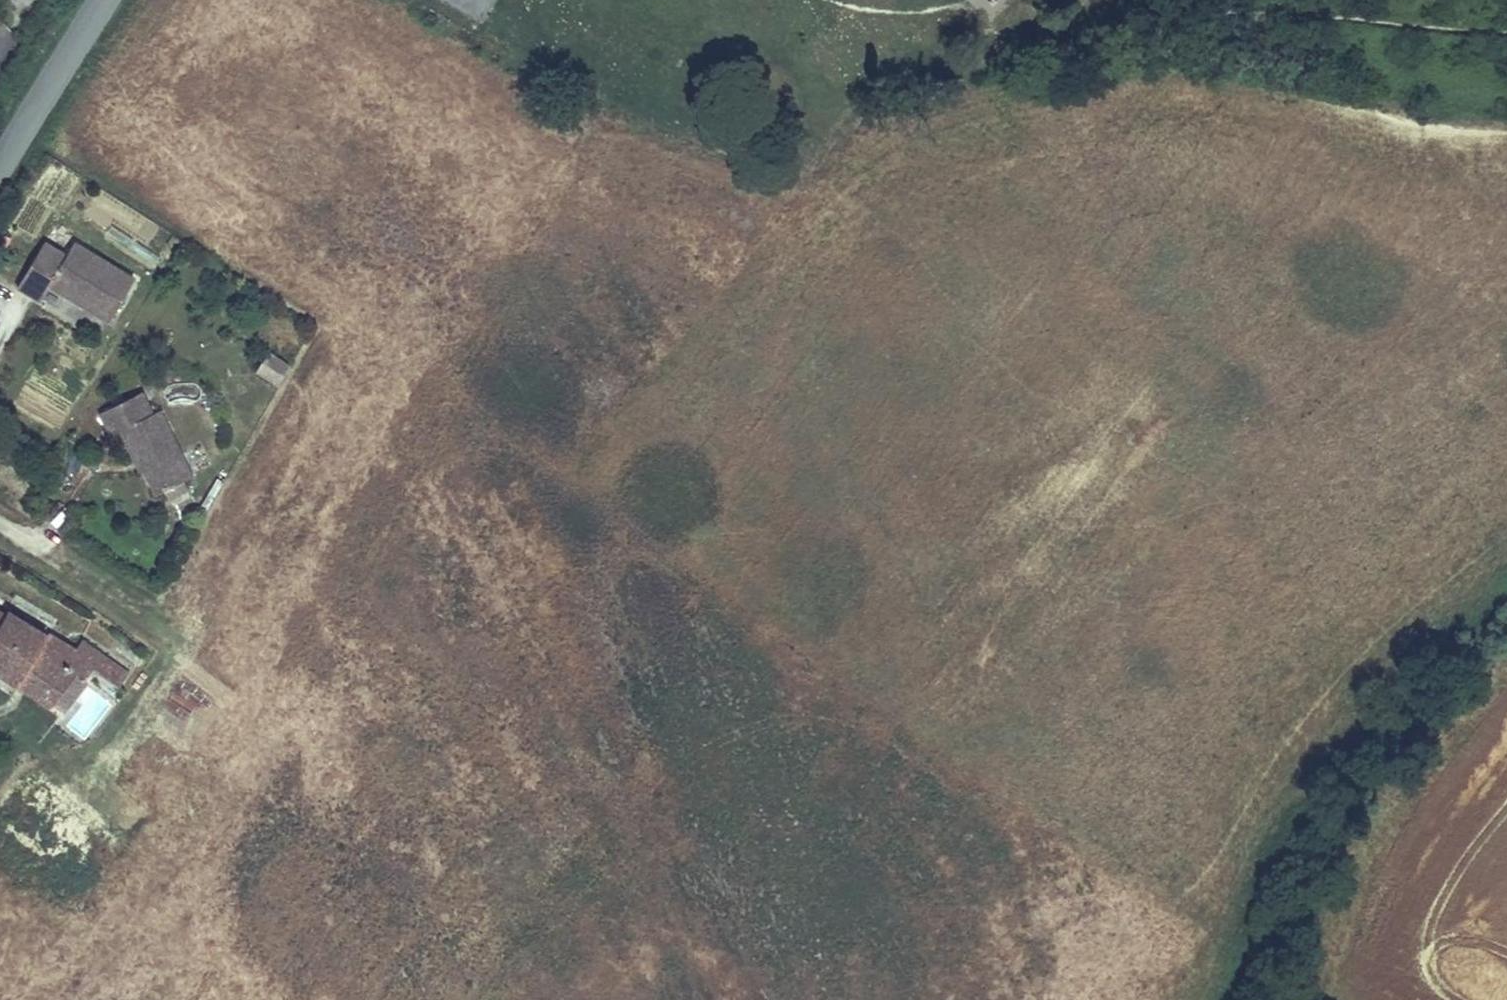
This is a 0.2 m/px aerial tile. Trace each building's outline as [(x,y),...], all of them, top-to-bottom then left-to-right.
[(50,286),(110,321),(136,277),(75,242),(68,255),(46,242),(19,287),(41,301),(50,286)] [(256,371),(278,385),(291,366),(269,351),(256,371)] [(156,495),(162,492),(185,482),(193,478),(164,414),(156,417),(146,394),(103,413),(113,435),(121,431),(139,472),(145,470),(156,495)] [(185,482),(162,492),(168,504),(190,494),(185,482)] [(74,672),(34,647),(44,630),(1,604),(0,606),(0,671),(54,705),(74,672)] [(74,672),(82,660),(85,655),(44,630),(34,647),(74,672)] [(113,679),(123,663),(92,644),(85,655),(82,660),(113,679)]
